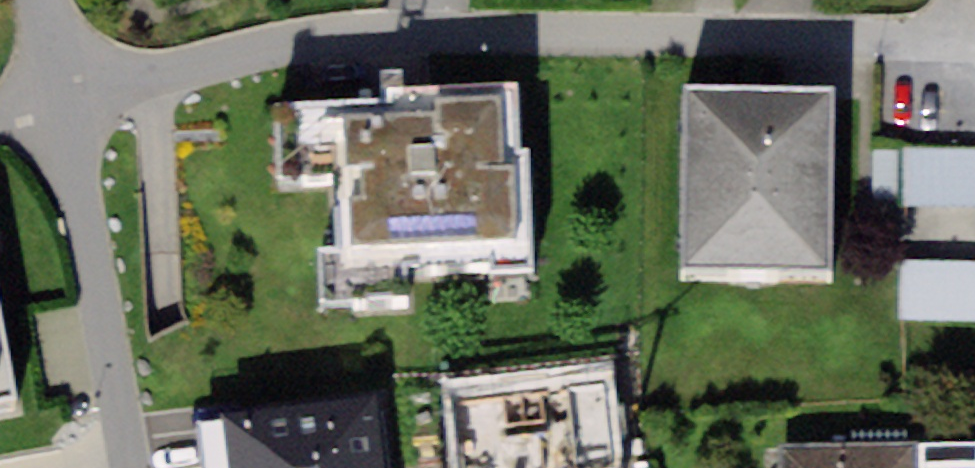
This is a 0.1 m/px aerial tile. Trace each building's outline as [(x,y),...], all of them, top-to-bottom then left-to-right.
[(388,121),(278,126),(282,191),(345,188),(349,266),(317,259),(320,319),(407,315),(406,286),(529,280),(520,101),(387,107),(388,121)] [(834,105),(685,104),(683,286),(832,287),(834,105)] [(908,159),(908,216),(974,216),(974,159),(908,159)] [(906,269),(905,332),(974,333),(974,270),(906,269)] [(19,400),(0,302),(0,404),(19,400)] [(453,400),(461,467),(615,467),(605,382),(453,400)] [(224,413),(230,467),(386,467),(377,394),(224,413)] [(916,444),(917,467),(974,467),(974,443),(916,444)] [(781,447),(781,467),(917,467),(916,444),(781,447)]
